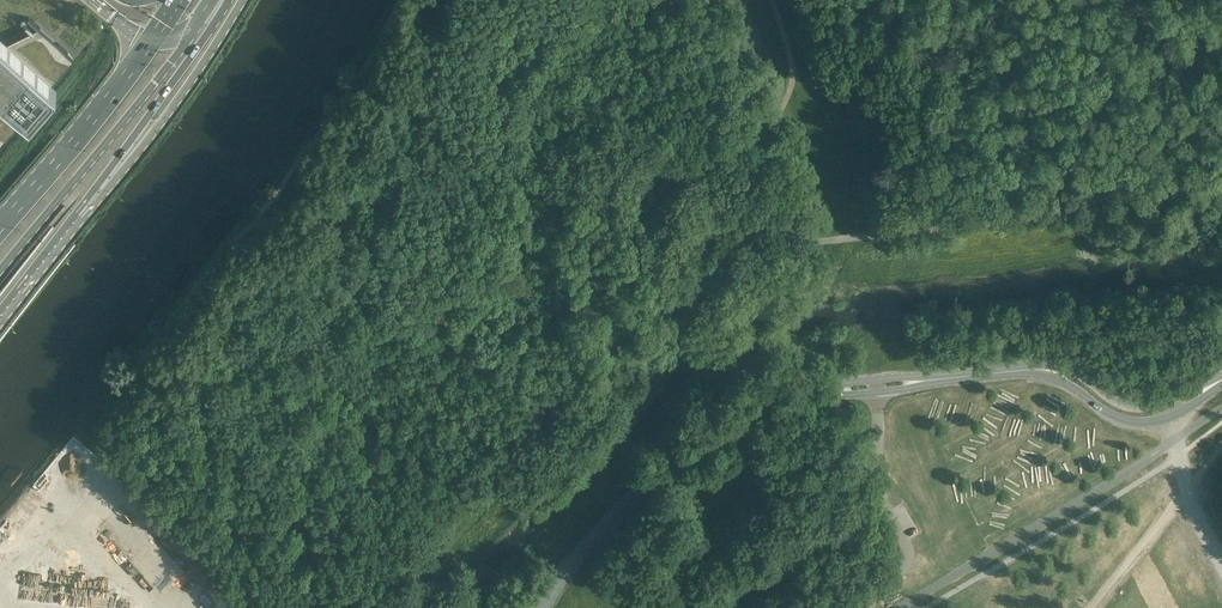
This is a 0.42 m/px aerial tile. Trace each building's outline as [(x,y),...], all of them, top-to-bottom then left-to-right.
[(76,56),(90,39),(46,0),(0,0),(0,147),(76,56)]
